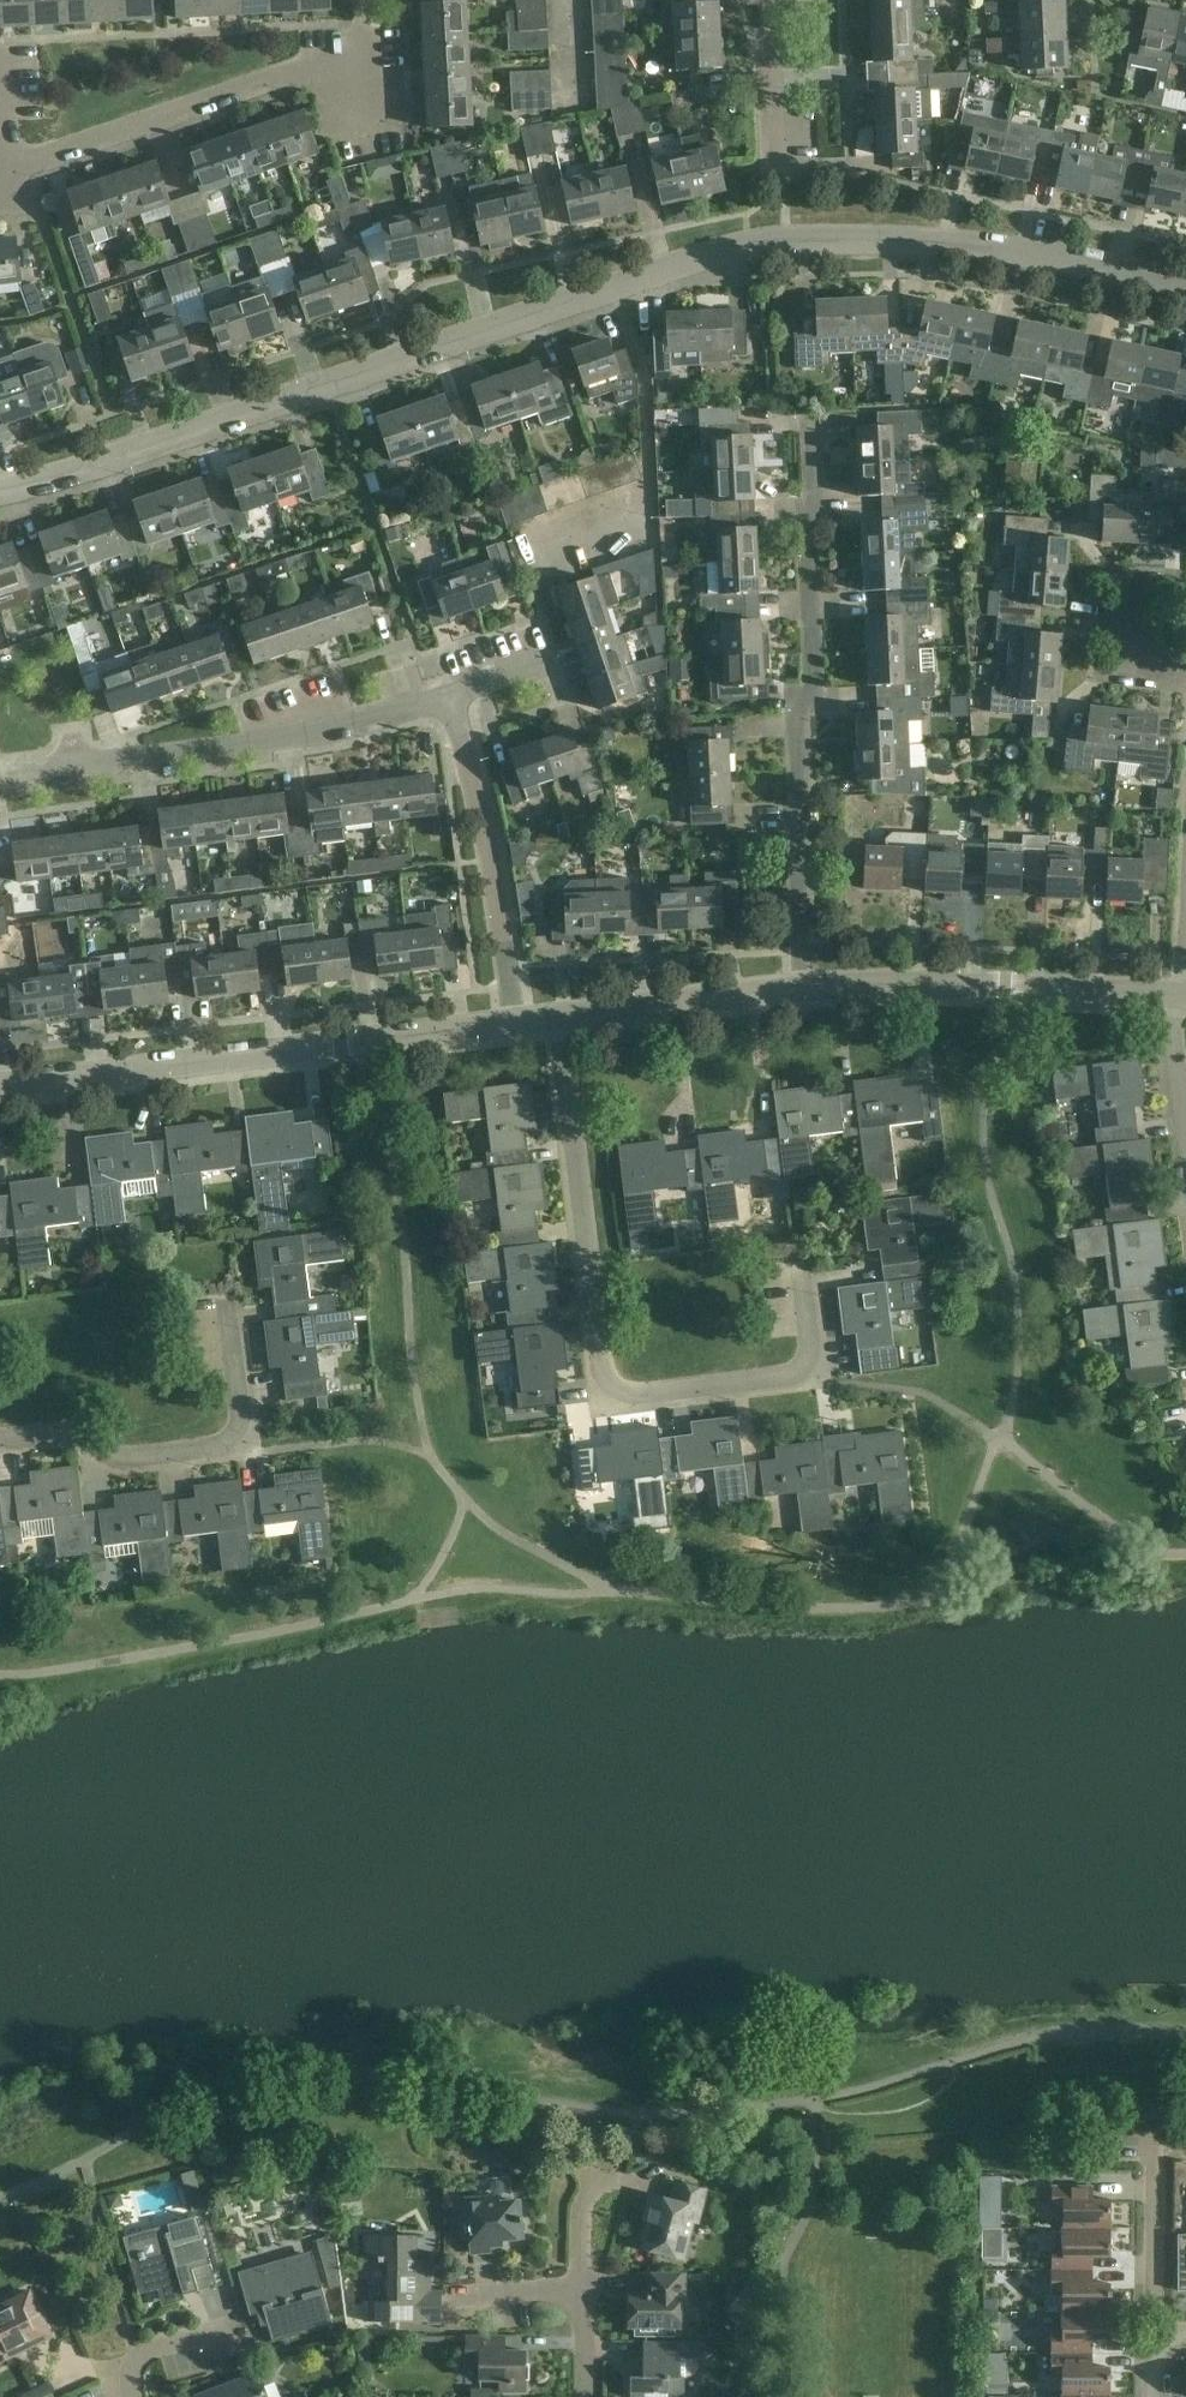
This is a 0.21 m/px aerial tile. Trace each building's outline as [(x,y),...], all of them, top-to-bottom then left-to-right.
[(31,0),(0,0),(0,9),(1,27),(32,26),(31,0)] [(32,26),(62,24),(61,0),(31,0),(32,26)] [(62,24),(75,24),(75,30),(91,29),(91,23),(92,23),(91,0),(61,0),(62,24)] [(92,23),(122,21),(121,0),(91,0),(92,23)] [(122,21),(153,20),(152,0),(121,0),(122,21)] [(207,0),(176,0),(177,18),(207,17),(207,0)] [(239,15),(238,0),(207,0),(207,17),(239,15)] [(269,14),(268,0),(238,0),(239,15),(269,14)] [(299,0),(268,0),(269,14),(282,13),(282,19),(299,18),(299,12),(300,12),(299,0)] [(300,12),(312,11),(313,17),(329,16),(329,11),(330,10),(330,0),(299,0),(300,12)] [(422,4),(423,35),(467,33),(465,2),(465,0),(432,0),(432,4),(422,4)] [(547,13),(546,0),(523,0),(517,0),(518,11),(519,11),(519,14),(547,13)] [(621,0),(591,0),(591,11),(622,9),(621,0)] [(870,0),(872,32),(910,30),(910,28),(925,27),(924,0),(881,0),(870,0)] [(1002,4),(1003,13),(1020,12),(1020,9),(1063,7),(1063,0),(1019,0),(1019,1),(1020,3),(1002,4)] [(671,4),(662,14),(663,38),(676,37),(721,35),(719,3),(675,6),(674,4),(671,4)] [(1003,13),(1002,4),(985,5),(985,14),(1003,13)] [(1021,39),(1065,37),(1063,7),(1020,9),(1020,12),(1021,38),(1021,39)] [(1134,30),(1127,65),(1157,72),(1158,72),(1158,75),(1157,79),(1154,93),(1150,92),(1146,99),(1145,102),(1145,104),(1161,107),(1161,106),(1166,82),(1168,74),(1171,61),(1170,61),(1179,19),(1168,16),(1169,11),(1151,7),(1150,13),(1148,12),(1144,32),(1134,30)] [(623,24),(622,9),(591,11),(592,25),(623,24)] [(507,30),(520,30),(519,14),(519,11),(518,11),(506,11),(507,30)] [(520,30),(547,28),(547,13),(519,14),(520,30)] [(1170,61),(1171,61),(1185,64),(1185,15),(1183,15),(1179,19),(1170,61)] [(623,38),(623,24),(592,25),(593,39),(623,38)] [(547,28),(520,30),(521,49),(548,47),(547,28)] [(521,49),(520,30),(507,30),(508,49),(521,49)] [(910,30),(872,32),(873,61),(888,61),(889,77),(918,76),(917,75),(917,60),(912,60),(910,30)] [(425,65),(469,63),(467,33),(423,35),(425,65)] [(723,67),(721,35),(676,37),(678,69),(723,67)] [(1021,39),(1021,38),(987,40),(987,50),(1003,49),(1004,48),(1009,53),(1022,52),(1023,71),(1037,71),(1037,78),(1054,77),(1054,70),(1066,69),(1065,37),(1021,39)] [(624,52),(623,38),(593,39),(593,53),(624,52)] [(625,65),(624,52),(593,53),(594,66),(625,65)] [(427,96),(470,94),(469,63),(425,65),(427,96)] [(626,79),(625,65),(594,66),(595,81),(626,79)] [(522,71),(523,91),(551,89),(549,69),(522,71)] [(511,92),(523,91),(522,71),(510,72),(511,92)] [(929,74),(917,75),(918,76),(889,77),(889,92),(873,93),(874,106),(870,109),(870,118),(875,121),(875,124),(915,122),(915,121),(931,120),(929,74)] [(940,74),(932,74),(932,86),(940,86),(940,74)] [(627,93),(626,79),(595,81),(596,95),(627,93)] [(703,102),(700,87),(671,95),(674,109),(703,102)] [(551,89),(523,91),(524,109),(552,108),(551,89)] [(524,109),(523,91),(511,92),(512,110),(524,109)] [(627,93),(596,95),(596,110),(627,103),(627,93)] [(472,124),(470,94),(427,96),(429,127),(472,124)] [(640,102),(626,105),(632,134),(647,131),(640,102)] [(618,138),(632,134),(626,105),(611,109),(618,138)] [(303,111),(273,122),(288,164),(318,153),(303,111)] [(996,175),(1008,122),(964,113),(955,151),(970,154),(967,168),(996,175)] [(550,121),(535,124),(542,154),(556,151),(550,121)] [(245,131),(259,173),(288,164),(273,122),(245,131)] [(915,122),(875,124),(876,153),(892,153),(893,169),(922,167),(921,151),(916,152),(915,122)] [(1045,171),(1054,132),(1008,122),(996,175),(1028,182),(1031,167),(1045,171)] [(528,157),(542,154),(535,124),(521,128),(528,157)] [(217,141),(231,183),(259,173),(245,131),(217,141)] [(684,155),(693,197),(726,190),(717,151),(721,150),(719,141),(715,142),(713,132),(682,139),(685,155),(684,155)] [(1054,132),(1045,171),(1060,174),(1057,188),(1088,195),(1096,159),(1101,136),(1083,132),(1082,137),(1054,132)] [(231,183),(217,141),(187,151),(202,193),(231,183)] [(460,141),(445,145),(452,175),(467,171),(460,141)] [(1096,159),(1088,195),(1117,201),(1120,187),(1135,191),(1143,151),(1115,144),(1111,162),(1096,159)] [(452,175),(445,145),(431,148),(437,178),(452,175)] [(1147,208),(1177,214),(1185,179),(1169,175),(1173,157),(1143,151),(1135,191),(1150,194),(1147,208)] [(663,204),(693,197),(684,155),(653,162),(663,204)] [(156,162),(126,172),(141,214),(144,225),(174,215),(170,204),(169,201),(156,162)] [(594,175),(603,218),(635,211),(625,168),(594,175)] [(98,182),(113,224),(141,214),(126,172),(98,182)] [(500,181),(513,238),(544,231),(531,174),(500,181)] [(572,225),(603,218),(594,175),(563,182),(572,225)] [(337,209),(349,205),(351,204),(342,177),(328,182),(337,209)] [(1177,214),(1185,216),(1185,179),(1177,214)] [(513,238),(500,181),(469,187),(482,245),(488,243),(490,250),(510,246),(509,239),(513,238)] [(113,224),(98,182),(69,192),(83,233),(68,238),(85,287),(100,282),(88,247),(116,237),(111,224),(113,224)] [(351,204),(349,205),(359,234),(375,229),(365,200),(351,205),(351,204)] [(272,211),(276,221),(294,215),(291,205),(272,211)] [(359,234),(349,205),(337,209),(347,239),(359,234)] [(414,215),(423,258),(454,251),(444,208),(414,215)] [(276,221),(272,211),(254,217),(257,228),(276,221)] [(192,221),(202,249),(218,243),(207,215),(192,221)] [(423,258),(414,215),(382,222),(392,265),(423,258)] [(202,249),(192,221),(179,226),(189,253),(202,249)] [(276,229),(263,233),(273,262),(286,257),(276,229)] [(273,262),(263,233),(248,238),(258,267),(273,262)] [(21,281),(16,238),(0,240),(0,284),(21,281)] [(153,250),(153,252),(154,251),(158,263),(177,256),(173,243),(153,250)] [(323,268),(337,311),(369,300),(359,272),(374,267),(365,244),(344,251),(347,260),(323,268)] [(154,251),(153,252),(123,262),(127,273),(158,263),(154,251)] [(189,259),(175,264),(185,293),(200,287),(189,259)] [(172,297),(185,293),(175,264),(161,269),(172,297)] [(337,311),(323,268),(293,278),(308,321),(337,311)] [(262,276),(232,286),(251,340),(281,330),(262,276)] [(44,309),(33,281),(19,286),(30,315),(44,309)] [(251,340),(232,286),(231,283),(200,293),(220,351),(228,348),(230,357),(249,350),(246,342),(251,340)] [(112,317),(102,288),(87,293),(97,322),(112,317)] [(903,364),(901,328),(887,329),(885,298),(851,300),(853,352),(876,351),(877,365),(903,364)] [(817,302),(819,332),(794,333),(796,368),(830,367),(829,354),(853,352),(851,300),(817,302)] [(148,329),(163,370),(193,360),(173,303),(142,314),(148,329)] [(922,333),(901,328),(903,364),(924,369),(926,357),(950,362),(961,310),(928,303),(922,333)] [(994,318),(961,310),(950,362),(973,367),(970,378),(994,384),(1001,349),(988,346),(994,318)] [(729,312),(698,313),(700,352),(701,364),(733,363),(733,355),(747,354),(746,325),(745,312),(729,312)] [(669,353),(700,352),(698,313),(667,315),(667,328),(653,329),(655,379),(670,378),(669,353)] [(1043,382),(1054,330),(1020,323),(1014,352),(1001,349),(994,384),(1018,389),(1020,376),(1043,382)] [(133,381),(163,370),(148,329),(119,339),(133,381)] [(1087,337),(1054,330),(1043,382),(1065,386),(1063,399),(1087,404),(1094,369),(1081,366),(1087,337)] [(609,341),(574,353),(590,399),(613,392),(617,405),(637,398),(637,384),(630,364),(618,368),(613,354),(609,341)] [(42,343),(14,353),(21,373),(20,373),(34,415),(64,405),(56,382),(54,376),(67,372),(60,352),(58,347),(55,344),(54,343),(51,342),(50,342),(48,342),(45,342),(42,343)] [(1113,397),(1136,401),(1147,351),(1113,343),(1107,371),(1094,369),(1087,404),(1111,409),(1113,397)] [(1147,351),(1136,401),(1159,406),(1156,419),(1180,424),(1185,396),(1185,364),(1180,363),(1181,358),(1147,351)] [(540,363),(506,375),(521,418),(538,412),(543,427),(573,416),(570,408),(559,374),(545,379),(543,372),(540,363)] [(34,415),(20,373),(0,380),(0,414),(4,425),(34,415)] [(478,402),(464,407),(475,440),(490,435),(488,429),(521,418),(506,375),(473,386),(475,395),(478,402)] [(443,396),(411,407),(425,450),(458,439),(460,445),(475,440),(464,407),(449,412),(446,405),(443,396)] [(383,434),(367,440),(379,474),(395,468),(393,461),(425,450),(411,407),(378,419),(380,427),(383,434)] [(737,407),(699,409),(700,425),(705,425),(706,440),(706,454),(712,454),(713,471),(753,469),(751,438),(751,433),(739,434),(738,423),(737,407)] [(665,410),(655,410),(656,419),(666,419),(665,410)] [(857,463),(910,461),(908,436),(922,436),(921,411),(877,413),(877,427),(856,428),(857,463)] [(1031,435),(1004,431),(1000,452),(1028,456),(1031,435)] [(296,447),(262,459),(277,501),(310,490),(314,500),(330,494),(318,458),(301,464),(299,456),(296,447)] [(1149,466),(1183,467),(1183,451),(1150,449),(1149,466)] [(633,454),(618,459),(627,486),(642,481),(633,454)] [(234,486),(220,491),(232,523),(235,533),(250,527),(245,512),(277,501),(262,459),(228,471),(231,478),(234,486)] [(627,486),(618,459),(605,464),(614,491),(627,486)] [(1038,463),(1006,460),(1004,486),(1036,488),(1038,463)] [(911,483),(910,461),(857,463),(859,496),(890,495),(890,508),(925,507),(944,506),(943,493),(924,494),(924,483),(911,483)] [(600,495),(614,491),(605,464),(591,469),(600,495)] [(591,469),(578,473),(587,500),(600,495),(591,469)] [(714,492),(696,493),(697,517),(710,517),(741,515),(740,502),(754,501),(753,469),(713,471),(714,492)] [(578,473),(564,478),(573,504),(587,500),(578,473)] [(1103,542),(1137,544),(1140,493),(1116,491),(1117,477),(1092,476),(1090,511),(1105,512),(1103,542)] [(564,478),(551,482),(560,509),(573,504),(564,478)] [(202,480),(168,492),(183,534),(216,523),(218,528),(232,523),(220,491),(207,495),(204,488),(202,480)] [(1137,544),(1172,546),(1174,515),(1185,516),(1185,481),(1164,480),(1163,494),(1140,493),(1137,544)] [(551,482),(537,487),(546,514),(560,509),(551,482)] [(537,487),(524,492),(533,518),(546,514),(537,487)] [(139,519),(127,523),(138,555),(148,551),(147,547),(183,534),(168,492),(133,503),(136,511),(139,519)] [(524,492),(510,496),(519,523),(533,518),(524,492)] [(505,528),(519,523),(510,496),(495,501),(505,528)] [(926,530),(925,507),(890,508),(891,521),(861,523),(862,557),(914,555),(913,531),(926,530)] [(108,512),(73,524),(89,568),(121,556),(123,560),(138,555),(127,523),(113,527),(111,520),(108,512)] [(711,532),(706,540),(707,563),(718,563),(757,561),(755,530),(755,528),(741,529),(741,515),(710,517),(711,532)] [(1014,571),(1068,575),(1071,541),(1039,538),(1041,519),(1006,515),(1003,545),(1017,547),(1014,571)] [(46,550),(32,555),(43,588),(58,583),(57,579),(89,568),(73,524),(41,535),(43,543),(46,550)] [(499,543),(457,557),(475,608),(504,598),(500,586),(512,582),(502,553),(499,543)] [(0,549),(0,613),(31,602),(28,593),(43,588),(32,555),(18,560),(15,553),(13,545),(0,549)] [(653,561),(653,550),(638,555),(640,599),(655,593),(654,579),(653,561)] [(284,558),(288,571),(306,565),(301,552),(284,558)] [(916,578),(914,555),(862,557),(864,590),(895,589),(895,603),(930,601),(929,577),(916,578)] [(475,608),(457,557),(441,562),(444,572),(417,581),(427,610),(442,605),(446,618),(475,608)] [(272,577),(288,571),(284,558),(267,564),(272,577)] [(759,593),(757,561),(718,563),(707,563),(708,594),(701,594),(701,610),(714,609),(715,610),(745,609),(745,594),(759,593)] [(331,597),(343,634),(373,623),(366,602),(377,598),(368,571),(342,580),(346,592),(331,597)] [(1068,575),(1014,571),(1012,593),(1000,592),(998,617),(1033,620),(1034,607),(1064,610),(1068,575)] [(248,585),(243,572),(224,579),(229,592),(248,585)] [(570,621),(604,609),(604,607),(619,602),(609,575),(595,580),(594,580),(560,591),(570,621)] [(205,600),(201,587),(183,593),(188,606),(205,600)] [(314,644),(343,634),(331,597),(301,607),(314,644)] [(163,614),(159,601),(143,607),(147,620),(163,614)] [(867,652),(920,650),(919,625),(931,625),(930,601),(895,603),(896,616),(866,617),(867,652)] [(286,654),(314,644),(301,607),(273,617),(286,654)] [(125,608),(111,613),(115,625),(129,621),(125,608)] [(580,650),(614,638),(604,609),(570,621),(580,650)] [(746,623),(745,609),(715,610),(715,624),(722,624),(723,655),(770,652),(769,633),(761,633),(761,622),(746,623)] [(658,626),(657,612),(644,616),(644,626),(658,626)] [(255,664),(286,654),(273,617),(243,628),(255,664)] [(1031,634),(1033,620),(998,617),(996,640),(1009,641),(1007,666),(1060,670),(1063,637),(1031,634)] [(88,633),(84,621),(66,627),(78,664),(93,659),(85,635),(88,633)] [(580,650),(589,678),(634,663),(625,635),(614,638),(580,650)] [(189,646),(201,683),(231,673),(218,636),(189,646)] [(144,703),(172,693),(160,656),(156,643),(125,654),(126,655),(130,667),(131,666),(144,703)] [(172,693),(201,683),(189,646),(160,656),(172,693)] [(920,650),(867,652),(869,687),(876,687),(899,685),(900,698),(920,697),(920,698),(935,698),(934,674),(921,674),(920,650)] [(770,652),(723,655),(724,672),(710,673),(711,702),(751,700),(750,685),(764,685),(763,670),(770,669),(770,652)] [(634,663),(589,678),(599,708),(634,696),(648,692),(643,676),(667,668),(666,653),(638,662),(634,664),(634,663)] [(110,660),(98,665),(105,687),(114,713),(144,703),(131,666),(130,667),(126,655),(110,660)] [(1060,670),(1007,666),(1005,689),(992,688),(990,712),(1025,715),(1026,702),(1057,705),(1060,670)] [(858,747),(909,745),(908,722),(921,721),(920,698),(920,697),(900,698),(886,699),(887,713),(856,714),(858,747)] [(1094,761),(1118,764),(1124,713),(1089,708),(1086,738),(1067,736),(1063,770),(1093,774),(1094,761)] [(1157,716),(1124,713),(1118,764),(1141,767),(1139,779),(1166,783),(1170,748),(1171,737),(1154,735),(1157,716)] [(690,775),(728,773),(726,741),(713,742),(712,728),(682,730),(683,745),(688,744),(689,752),(675,753),(677,777),(690,776),(690,775)] [(568,733),(539,743),(552,779),(569,774),(571,781),(578,779),(584,796),(588,794),(592,803),(606,798),(603,790),(605,789),(589,743),(573,748),(568,733)] [(538,784),(552,779),(539,743),(509,753),(514,768),(501,773),(513,806),(542,795),(538,784)] [(910,768),(909,745),(858,747),(859,781),(890,780),(891,794),(925,796),(923,767),(910,768)] [(690,776),(688,776),(691,824),(726,822),(725,802),(730,802),(728,773),(690,775),(690,776)] [(432,777),(401,781),(405,820),(432,817),(434,835),(451,833),(446,792),(434,793),(432,777)] [(401,781),(370,785),(375,824),(377,838),(392,837),(390,822),(405,820),(401,781)] [(375,824),(370,785),(339,789),(344,828),(345,828),(375,824)] [(311,817),(299,819),(304,857),(305,865),(311,864),(310,856),(324,854),(323,844),(346,841),(345,828),(344,828),(339,789),(308,793),(311,817)] [(288,859),(304,857),(299,819),(287,820),(284,796),(253,800),(258,839),(285,835),(288,859)] [(258,839),(253,800),(222,803),(227,843),(228,852),(237,851),(236,841),(258,839)] [(196,846),(227,843),(222,803),(191,807),(196,846)] [(179,848),(196,846),(191,807),(161,811),(166,850),(167,850),(168,859),(180,857),(179,848)] [(107,832),(112,869),(127,868),(128,878),(157,874),(152,839),(138,840),(137,828),(107,832)] [(77,835),(82,873),(112,869),(107,832),(77,835)] [(926,880),(927,851),(928,834),(893,833),(885,841),(885,848),(866,847),(864,889),(901,891),(901,878),(926,880)] [(51,877),(82,873),(77,835),(47,839),(51,877)] [(1047,877),(1048,857),(1049,837),(1029,836),(1029,848),(1023,848),(1022,856),(987,854),(986,874),(985,895),(1022,897),(1023,876),(1047,877)] [(0,866),(0,879),(10,878),(19,877),(19,881),(51,877),(47,839),(15,843),(17,864),(8,865),(0,866)] [(927,851),(926,880),(925,892),(946,893),(946,901),(960,901),(961,894),(962,894),(963,873),(986,874),(987,854),(987,846),(962,845),(957,839),(945,852),(927,851)] [(1143,862),(1109,860),(1108,880),(1107,902),(1143,903),(1144,883),(1168,884),(1170,840),(1144,839),(1143,862)] [(535,840),(510,844),(514,868),(527,866),(526,860),(531,853),(537,852),(537,850),(535,840)] [(1047,877),(1046,898),(1083,900),(1084,871),(1094,871),(1093,880),(1108,880),(1109,860),(1109,852),(1109,851),(1084,850),(1084,848),(1048,846),(1048,849),(1048,857),(1047,877)] [(395,855),(379,857),(381,870),(396,868),(395,855)] [(363,873),(381,870),(379,857),(361,859),(363,873)] [(707,888),(690,889),(692,928),(716,927),(723,926),(723,912),(738,912),(736,881),(735,872),(706,874),(707,888)] [(249,874),(231,876),(233,889),(250,887),(249,874)] [(658,885),(643,886),(645,917),(660,916),(661,930),(666,930),(692,928),(690,889),(689,889),(689,875),(670,876),(671,890),(658,891),(658,885)] [(215,891),(233,889),(231,876),(213,878),(215,891)] [(629,878),(597,880),(600,933),(631,931),(630,917),(645,917),(643,886),(630,887),(629,878)] [(564,891),(552,891),(554,922),(569,921),(570,935),(583,934),(585,938),(589,939),(595,939),(598,937),(600,933),(597,880),(572,881),(564,891)] [(532,882),(516,885),(521,917),(537,915),(532,882)] [(177,897),(175,883),(157,886),(158,899),(177,897)] [(84,895),(86,908),(102,906),(101,893),(84,895)] [(86,908),(84,895),(65,897),(67,911),(86,908)] [(263,907),(262,895),(241,897),(242,909),(263,907)] [(435,911),(403,915),(406,934),(407,934),(412,972),(443,968),(444,968),(442,953),(455,952),(452,923),(449,903),(434,905),(435,911)] [(0,905),(0,934),(8,933),(5,905),(0,905)] [(382,975),(412,972),(407,934),(406,934),(391,936),(389,919),(360,922),(361,934),(365,963),(380,961),(382,975)] [(280,931),(268,932),(269,945),(270,945),(274,974),(289,973),(290,987),(321,983),(316,946),(314,925),(280,929),(280,931)] [(741,927),(724,927),(725,948),(742,947),(741,927)] [(224,957),(229,995),(260,991),(258,976),(274,974),(270,945),(269,945),(268,932),(238,936),(240,955),(224,957)] [(345,942),(316,946),(321,983),(352,979),(351,965),(365,963),(361,934),(347,936),(348,942),(345,942)] [(178,957),(176,946),(176,943),(130,949),(132,969),(137,1006),(170,1002),(168,988),(181,986),(177,957),(178,957)] [(198,999),(229,995),(224,957),(208,959),(206,943),(176,946),(178,957),(177,957),(181,986),(196,984),(198,999)] [(115,955),(85,959),(90,997),(104,996),(106,1010),(137,1006),(132,969),(117,971),(115,955)] [(90,997),(85,959),(70,961),(71,968),(57,969),(58,978),(41,981),(46,1017),(77,1013),(75,999),(90,997)] [(0,975),(0,1009),(14,1007),(16,1021),(46,1017),(41,981),(11,984),(10,974),(0,975)] [(1141,1059),(1055,1069),(1058,1099),(1099,1094),(1103,1128),(1097,1129),(1099,1145),(1139,1140),(1135,1108),(1134,1101),(1146,1099),(1141,1059)] [(856,1082),(857,1093),(858,1093),(863,1136),(870,1193),(899,1189),(891,1126),(924,1122),(926,1142),(946,1140),(939,1083),(900,1088),(898,1077),(856,1082)] [(532,1083),(445,1094),(449,1124),(489,1119),(493,1152),(487,1153),(489,1169),(489,1171),(531,1166),(531,1164),(526,1130),(525,1123),(537,1121),(532,1083)] [(858,1093),(857,1093),(819,1098),(818,1087),(774,1093),(780,1138),(782,1138),(787,1180),(789,1180),(815,1177),(810,1136),(845,1132),(846,1138),(863,1136),(858,1093)] [(245,1119),(247,1130),(252,1171),(260,1232),(290,1228),(281,1161),(315,1157),(316,1163),(334,1161),(328,1120),(289,1125),(288,1113),(245,1119)] [(166,1129),(168,1140),(175,1196),(178,1216),(208,1212),(203,1171),(235,1167),(236,1173),(252,1171),(247,1130),(209,1135),(208,1124),(166,1129)] [(782,1138),(780,1138),(742,1143),(741,1131),(698,1136),(699,1148),(702,1148),(707,1190),(705,1191),(709,1225),(738,1221),(733,1181),(768,1177),(769,1183),(787,1180),(782,1138)] [(175,1196),(168,1140),(129,1145),(128,1134),(86,1139),(91,1184),(92,1184),(98,1226),(128,1223),(122,1182),(155,1178),(157,1198),(175,1196)] [(1099,1145),(1065,1150),(1069,1180),(1109,1175),(1113,1208),(1107,1209),(1109,1226),(1149,1221),(1145,1188),(1144,1181),(1156,1180),(1151,1139),(1139,1140),(1099,1145)] [(702,1148),(699,1148),(663,1152),(662,1141),(619,1146),(630,1235),(659,1231),(654,1191),(687,1187),(687,1191),(705,1191),(707,1190),(702,1148)] [(489,1169),(455,1173),(459,1203),(499,1198),(503,1232),(496,1232),(499,1249),(499,1251),(541,1245),(540,1244),(536,1210),(535,1203),(548,1202),(543,1163),(531,1164),(531,1166),(489,1171),(489,1169)] [(92,1184),(91,1184),(53,1189),(51,1178),(10,1183),(12,1194),(13,1194),(18,1237),(17,1237),(22,1272),(51,1268),(46,1228),(80,1224),(80,1229),(98,1226),(92,1184)] [(886,1284),(928,1279),(926,1262),(920,1262),(915,1229),(956,1224),(951,1193),(864,1205),(870,1251),(881,1249),(886,1284)] [(17,1237),(18,1237),(13,1194),(12,1194),(0,1196),(0,1234),(1,1239),(17,1237)] [(1109,1226),(1075,1231),(1079,1260),(1105,1257),(1119,1255),(1123,1288),(1117,1288),(1119,1306),(1160,1301),(1156,1268),(1155,1261),(1166,1260),(1161,1220),(1149,1221),(1109,1226)] [(132,1245),(129,1224),(103,1227),(105,1248),(132,1245)] [(271,1283),(276,1321),(276,1322),(337,1314),(337,1313),(335,1296),(310,1299),(306,1266),(345,1261),(342,1231),(254,1243),(260,1285),(271,1283)] [(499,1249),(466,1253),(470,1284),(509,1279),(514,1313),(508,1313),(510,1329),(510,1330),(551,1325),(551,1324),(547,1291),(546,1284),(551,1283),(557,1282),(552,1242),(540,1244),(541,1245),(499,1251),(499,1249)] [(932,1307),(928,1279),(886,1284),(841,1290),(847,1336),(859,1334),(864,1369),(905,1363),(902,1344),(895,1345),(891,1312),(932,1307)] [(1119,1306),(1085,1310),(1089,1341),(1129,1336),(1133,1369),(1127,1370),(1129,1387),(1170,1382),(1166,1349),(1165,1342),(1176,1340),(1172,1299),(1160,1301),(1119,1306)] [(276,1322),(276,1321),(264,1323),(270,1365),(281,1363),(286,1402),(327,1397),(325,1378),(320,1379),(316,1346),(355,1341),(351,1311),(337,1313),(337,1314),(276,1322)] [(510,1329),(476,1334),(480,1364),(520,1359),(524,1392),(517,1393),(520,1411),(561,1406),(557,1371),(556,1364),(558,1364),(567,1363),(562,1323),(551,1324),(551,1325),(510,1330),(510,1329)] [(693,1436),(662,1440),(667,1482),(682,1480),(682,1474),(716,1470),(720,1510),(750,1506),(745,1465),(746,1465),(740,1419),(699,1424),(701,1435),(693,1436)] [(620,1444),(578,1449),(584,1492),(605,1489),(605,1484),(635,1480),(640,1517),(635,1518),(636,1533),(672,1529),(671,1516),(666,1482),(667,1482),(662,1440),(661,1440),(660,1429),(619,1434),(620,1444)] [(825,1455),(830,1496),(848,1494),(847,1488),(880,1484),(885,1523),(915,1519),(904,1434),(864,1439),(866,1450),(858,1450),(825,1455)] [(831,1448),(860,1447),(859,1436),(830,1438),(831,1448)] [(746,1465),(745,1465),(750,1506),(767,1504),(766,1498),(800,1494),(805,1534),(835,1530),(830,1496),(825,1455),(824,1444),(784,1449),(786,1460),(779,1461),(746,1465)] [(6,1546),(24,1544),(21,1523),(54,1519),(59,1560),(88,1556),(83,1515),(82,1515),(76,1468),(35,1473),(37,1484),(0,1489),(0,1496),(6,1546)] [(281,1488),(243,1493),(242,1493),(247,1535),(249,1535),(265,1533),(264,1527),(297,1523),(302,1563),(332,1559),(321,1471),(280,1477),(281,1488)] [(168,1546),(169,1546),(186,1544),(185,1537),(217,1533),(222,1573),(253,1569),(249,1535),(247,1535),(242,1493),(243,1493),(241,1481),(199,1487),(201,1499),(162,1504),(168,1546)] [(83,1515),(88,1556),(105,1554),(104,1548),(138,1544),(143,1583),(173,1579),(169,1546),(168,1546),(162,1504),(161,1492),(121,1497),(122,1510),(83,1515)] [(6,1546),(0,1496),(0,1567),(9,1566),(6,1546)] [(202,2196),(195,2171),(179,2176),(190,2213),(210,2207),(206,2195),(202,2196)] [(988,2255),(1011,2254),(1007,2172),(985,2173),(988,2255)] [(706,2189),(676,2182),(672,2199),(651,2194),(645,2219),(649,2220),(642,2247),(684,2258),(694,2220),(698,2221),(706,2189)] [(1065,2226),(1113,2226),(1114,2199),(1090,2198),(1090,2184),(1055,2183),(1054,2208),(1065,2208),(1065,2226)] [(499,2201),(498,2196),(462,2199),(465,2235),(471,2235),(472,2252),(490,2250),(490,2245),(502,2244),(501,2238),(523,2236),(519,2199),(499,2201)] [(217,2284),(197,2216),(128,2235),(143,2287),(161,2282),(166,2299),(217,2284)] [(1113,2226),(1065,2226),(1065,2244),(1054,2244),(1054,2268),(1089,2268),(1089,2255),(1113,2255),(1113,2226)] [(338,2256),(331,2235),(314,2241),(321,2262),(338,2256)] [(418,2235),(367,2235),(367,2258),(390,2259),(390,2279),(388,2280),(387,2281),(386,2281),(386,2282),(386,2283),(386,2284),(386,2285),(386,2286),(387,2287),(388,2288),(390,2288),(390,2300),(367,2300),(366,2321),(414,2321),(415,2293),(429,2293),(429,2258),(417,2258),(418,2235)] [(333,2324),(313,2255),(244,2275),(254,2308),(263,2306),(269,2326),(278,2323),(282,2339),(333,2324)] [(1089,2282),(1089,2268),(1054,2268),(1053,2291),(1064,2292),(1064,2310),(1112,2310),(1113,2282),(1089,2282)] [(631,2293),(631,2325),(634,2325),(634,2335),(675,2335),(675,2326),(681,2326),(681,2310),(686,2310),(686,2273),(649,2273),(649,2293),(631,2293)] [(18,2352),(16,2348),(48,2332),(29,2292),(0,2306),(0,2361),(18,2352)] [(983,2298),(983,2310),(996,2310),(996,2299),(983,2298)] [(1053,2351),(1088,2352),(1088,2338),(1112,2339),(1112,2310),(1064,2310),(1064,2328),(1053,2328),(1053,2351)] [(497,2335),(469,2335),(469,2361),(482,2361),(482,2378),(501,2378),(501,2390),(526,2390),(526,2350),(497,2350),(497,2335)] [(364,2339),(354,2349),(365,2361),(375,2351),(364,2339)] [(701,2341),(645,2341),(645,2355),(630,2355),(630,2376),(632,2376),(632,2396),(646,2396),(646,2391),(668,2391),(668,2396),(685,2396),(686,2377),(688,2377),(690,2377),(692,2376),(697,2372),(699,2370),(701,2367),(701,2341)] [(993,2350),(992,2390),(1012,2390),(1012,2351),(993,2350)] [(1063,2394),(1111,2394),(1112,2366),(1088,2366),(1088,2352),(1053,2351),(1052,2375),(1063,2376),(1063,2394)] [(257,2373),(197,2396),(266,2396),(257,2373)] [(50,2389),(33,2396),(54,2396),(50,2389)]
